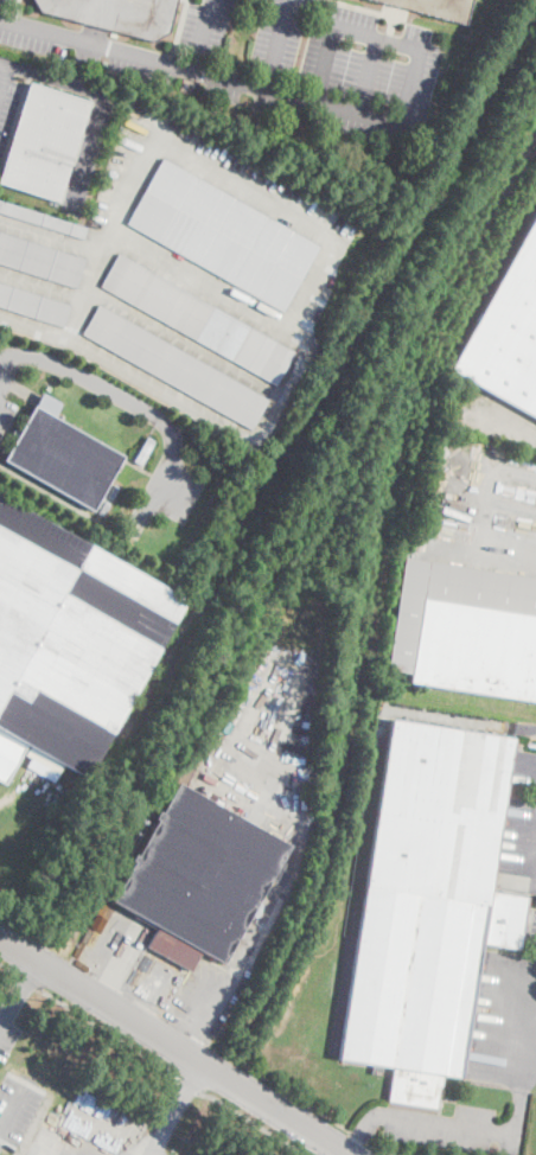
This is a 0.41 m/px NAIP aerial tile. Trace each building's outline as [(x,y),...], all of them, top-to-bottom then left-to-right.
[(40,12),(34,0),(178,0),(170,32),(154,42),(109,30),(108,30),(85,23),(40,12)] [(466,25),(372,0),(472,0),(466,25)] [(59,202),(0,184),(0,176),(30,83),(31,83),(90,101),(90,102),(59,202)] [(165,155),(320,244),(283,308),(128,219),(165,155)] [(84,240),(0,213),(0,200),(88,228),(84,240)] [(452,368),(535,217),(535,416),(451,369),(452,368)] [(76,288),(0,264),(0,233),(85,260),(76,288)] [(295,352),(276,385),(107,291),(101,287),(107,275),(119,254),(295,352)] [(64,327),(0,307),(0,283),(70,305),(64,327)] [(268,400),(251,429),(107,347),(83,334),(100,305),(107,308),(268,400)] [(46,393),(62,401),(55,414),(122,455),(90,509),(7,458),(46,393)] [(140,465),(134,460),(147,436),(154,440),(140,465)] [(6,784),(0,780),(0,495),(106,555),(186,600),(106,747),(88,777),(28,744),(6,784)] [(404,557),(535,578),(535,702),(410,683),(413,674),(387,669),(404,557)] [(521,942),(519,950),(483,944),(462,1079),(444,1077),(441,1087),(440,1087),(436,1109),(389,1102),(394,1068),(383,1067),(382,1076),(372,1074),(374,1066),(339,1060),(391,720),(513,739),(491,892),(528,896),(521,942)] [(185,786),(291,845),(224,963),(217,959),(211,956),(203,951),(191,971),(190,971),(148,947),(159,927),(138,914),(113,901),(114,900),(135,862),(132,860),(135,855),(139,856),(159,821),(155,818),(159,811),(162,813),(179,783),(185,786)]
